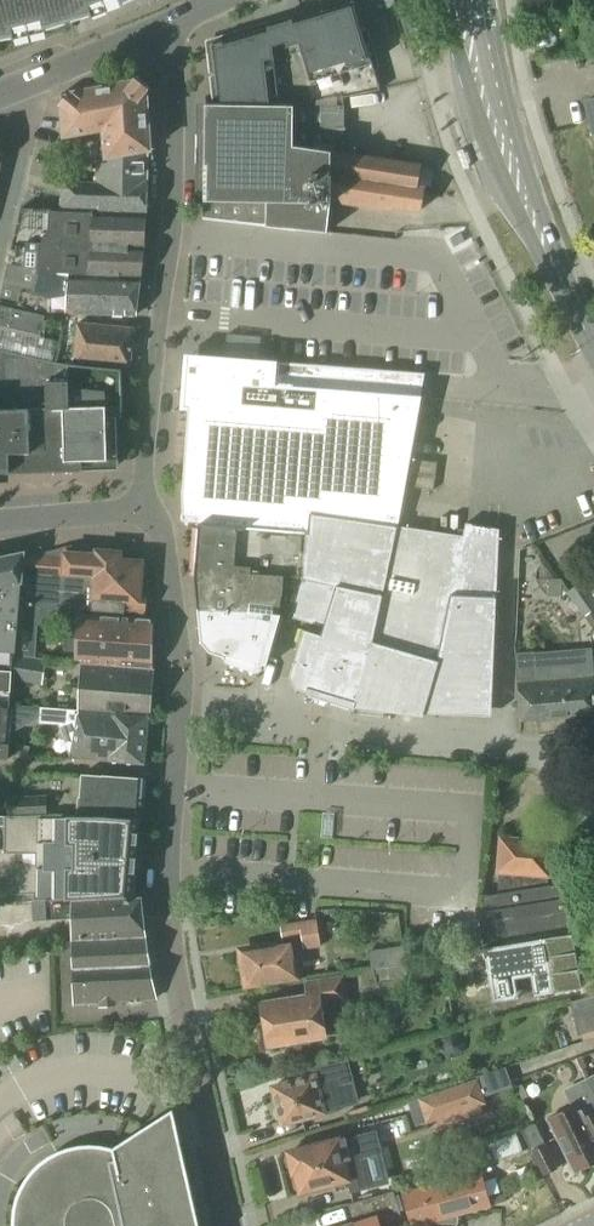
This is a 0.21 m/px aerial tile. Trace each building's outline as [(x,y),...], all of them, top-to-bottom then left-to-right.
[(13,38),(11,27),(40,21),(44,30),(92,14),(88,6),(104,0),(0,0),(0,40),(13,38)] [(344,107),(344,97),(381,89),(373,63),(354,1),(211,45),(218,105),(344,107)] [(148,121),(146,90),(149,86),(137,77),(135,80),(61,94),(64,137),(81,134),(148,121)] [(585,101),(593,139),(593,99),(585,101)] [(206,105),(204,201),(221,201),(266,202),(265,226),(327,232),(330,203),(330,200),(334,176),(423,189),(424,187),(417,186),(420,165),(344,153),(344,107),(218,105),(206,105)] [(57,210),(145,214),(146,150),(151,149),(148,121),(81,134),(83,162),(96,160),(95,182),(63,181),(58,209),(57,209),(57,210)] [(420,211),(423,189),(334,176),(330,200),(392,210),(392,207),(420,211)] [(20,208),(7,266),(140,277),(143,248),(145,214),(57,210),(57,209),(20,208)] [(140,277),(7,266),(0,295),(0,304),(48,314),(49,313),(66,312),(66,313),(135,315),(140,277)] [(48,314),(0,304),(0,330),(43,338),(48,314)] [(78,323),(74,361),(129,367),(133,329),(78,323)] [(53,360),(57,341),(43,338),(0,330),(0,348),(53,360)] [(274,380),(276,353),(187,347),(183,401),(190,402),(182,520),(198,521),(305,533),(308,532),(310,513),(397,527),(422,390),(274,380)] [(73,363),(53,360),(0,348),(0,409),(4,409),(7,470),(114,466),(113,407),(122,407),(120,370),(73,365),(73,363)] [(434,490),(437,462),(411,459),(407,487),(434,490)] [(466,523),(464,537),(397,527),(310,513),(308,532),(305,533),(302,578),(302,579),(336,586),(321,635),(304,630),(289,677),(295,688),(306,692),(310,689),(355,703),(354,707),(423,716),(424,713),(490,716),(499,529),(466,523)] [(302,578),(305,533),(198,521),(182,520),(182,523),(198,524),(194,577),(217,580),(218,570),(281,578),(295,578),(302,578)] [(120,557),(120,551),(97,550),(97,553),(64,551),(64,558),(25,555),(19,604),(61,607),(78,608),(146,613),(147,593),(140,592),(142,558),(120,557)] [(8,759),(9,745),(16,652),(17,623),(19,604),(25,555),(22,555),(22,552),(0,558),(0,759),(8,759)] [(201,641),(206,648),(210,652),(262,668),(268,646),(278,648),(287,617),(277,614),(277,599),(278,599),(281,578),(218,570),(217,580),(194,577),(201,641)] [(592,591),(583,580),(565,592),(583,617),(593,609),(593,590),(592,591)] [(59,634),(61,607),(19,604),(17,623),(41,625),(40,632),(59,634)] [(151,668),(152,619),(78,614),(77,633),(65,632),(63,638),(63,644),(64,651),(76,651),(75,663),(151,668)] [(534,652),(516,653),(517,679),(520,721),(593,715),(593,673),(572,675),(571,670),(568,667),(551,668),(548,672),(548,676),(536,677),(534,652)] [(41,683),(44,660),(28,658),(18,656),(14,678),(41,683)] [(148,717),(151,672),(82,668),(79,705),(79,710),(78,710),(79,710),(79,711),(148,717)] [(78,710),(79,710),(40,707),(39,723),(58,725),(68,752),(71,753),(70,757),(143,763),(147,725),(148,717),(79,711),(79,710),(78,710)] [(138,818),(141,778),(82,774),(80,797),(78,797),(78,815),(103,815),(138,818)] [(45,814),(47,814),(46,795),(15,796),(7,797),(8,815),(45,815),(45,814)] [(6,815),(6,853),(37,853),(37,863),(20,863),(20,902),(46,901),(97,898),(98,889),(128,893),(129,887),(133,888),(138,818),(103,815),(78,815),(45,815),(8,815),(6,815)] [(330,868),(330,818),(309,818),(309,868),(330,868)] [(548,886),(547,876),(549,844),(502,840),(497,895),(481,897),(483,911),(477,912),(479,926),(485,924),(488,939),(571,926),(568,912),(574,911),(571,898),(566,899),(564,884),(548,886)] [(87,932),(144,926),(140,898),(97,901),(97,898),(46,901),(47,918),(72,918),(72,936),(87,934),(87,932)] [(321,947),(317,918),(279,924),(282,941),(301,938),(303,949),(321,947)] [(87,932),(87,934),(88,937),(72,939),(72,941),(66,942),(63,945),(63,954),(65,957),(69,959),(72,959),(73,1004),(155,999),(148,964),(143,937),(145,937),(144,926),(87,932)] [(541,941),(548,983),(550,994),(581,989),(572,936),(541,941)] [(247,984),(295,976),(290,943),(242,951),(242,954),(240,958),(243,961),(244,968),(241,972),(242,978),(246,981),(247,984)] [(381,967),(404,963),(401,948),(379,951),(381,967)] [(374,986),(387,984),(407,980),(404,963),(381,967),(372,968),(374,986)] [(324,1037),(342,1034),(337,1003),(348,1002),(344,974),(304,981),(305,990),(280,995),(281,1001),(262,1003),(265,1023),(261,1027),(263,1041),(269,1043),(269,1045),(324,1037)] [(593,1030),(593,995),(569,1002),(578,1035),(593,1030)] [(446,1055),(456,1058),(464,1052),(466,1043),(461,1035),(451,1032),(443,1038),(441,1047),(446,1055)] [(281,1123),(324,1113),(317,1085),(348,1078),(344,1062),(313,1070),(315,1076),(272,1087),(277,1108),(275,1109),(278,1119),(280,1120),(281,1123)] [(426,1124),(436,1120),(440,1131),(485,1116),(481,1105),(486,1104),(478,1078),(418,1098),(426,1124)] [(587,1082),(570,1090),(578,1108),(550,1122),(570,1163),(581,1167),(593,1161),(593,1095),(587,1082)] [(544,1176),(558,1169),(536,1124),(520,1128),(544,1176)] [(300,1192),(348,1180),(368,1174),(363,1154),(375,1151),(370,1132),(358,1134),(337,1139),(290,1151),(291,1156),(287,1160),(289,1167),(295,1169),(300,1192)] [(62,1161),(61,1161),(62,1163),(59,1165),(49,1176),(34,1192),(32,1191),(31,1193),(33,1194),(27,1203),(25,1212),(24,1221),(25,1225),(196,1225),(194,1219),(177,1145),(158,1148),(119,1158),(108,1160),(99,1158),(90,1158),(81,1158),(72,1160),(64,1164),(62,1161)] [(489,1206),(479,1171),(402,1193),(412,1225),(419,1225),(489,1206)] [(393,1191),(347,1204),(352,1220),(364,1216),(365,1222),(352,1225),(379,1225),(376,1217),(384,1215),(386,1224),(402,1219),(393,1191)]
